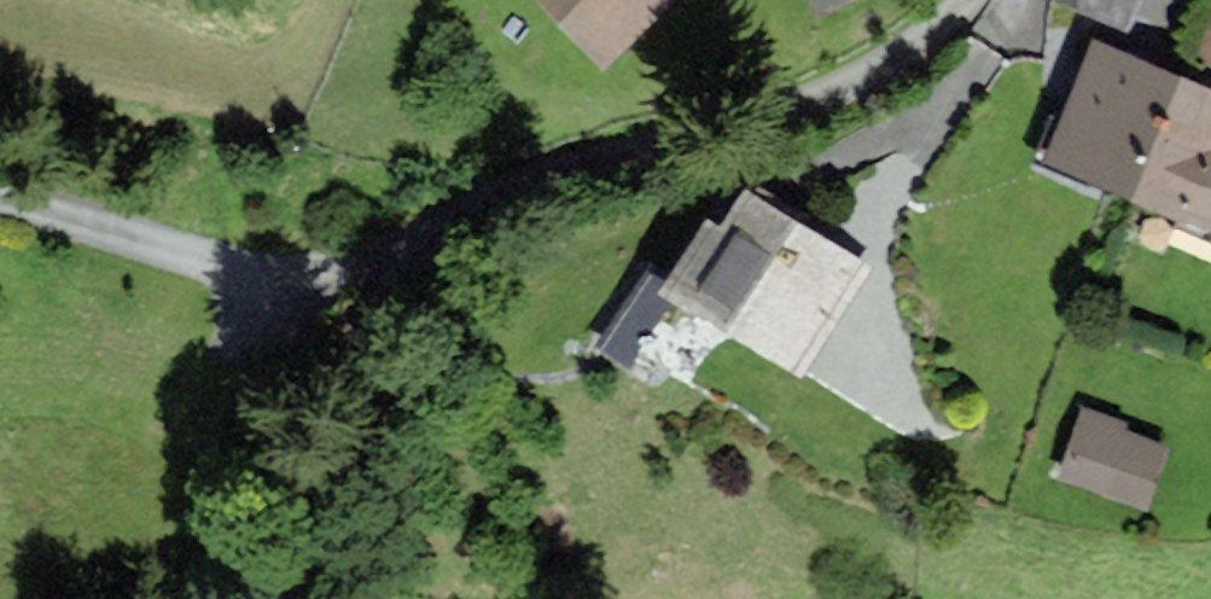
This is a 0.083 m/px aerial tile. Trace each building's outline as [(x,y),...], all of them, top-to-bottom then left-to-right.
[(602,59),(666,0),(548,0),(602,59)] [(1130,21),(1140,0),(1085,0),(1130,21)] [(1193,39),(1210,49),(1210,8),(1193,39)] [(1049,159),(1136,195),(1183,81),(1097,45),(1049,159)] [(1183,81),(1136,195),(1210,227),(1210,92),(1183,81)] [(666,280),(646,268),(596,347),(624,364),(667,296),(802,379),(872,267),(744,188),(717,231),(702,222),(666,280)] [(1085,412),(1063,475),(1145,503),(1164,448),(1120,433),(1122,425),(1085,412)]
